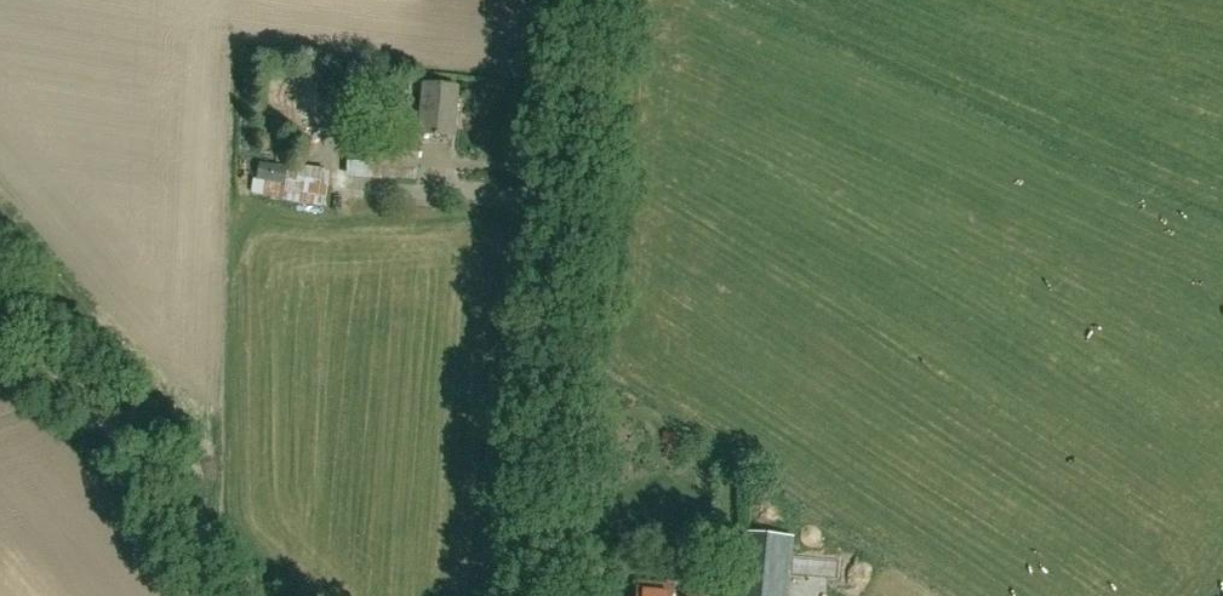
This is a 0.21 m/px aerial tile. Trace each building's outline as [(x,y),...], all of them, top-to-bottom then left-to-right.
[(252,193),(326,208),(330,172),(293,167),(295,141),(285,140),(288,92),(301,94),(301,111),(327,113),(330,73),(265,68),(262,164),(252,193)] [(422,117),(420,136),(435,137),(435,138),(438,138),(438,137),(454,139),(459,89),(425,85),(423,107),(414,107),(413,116),(422,117)] [(416,183),(420,143),(420,141),(372,137),(372,138),(351,137),(348,167),(353,168),(353,179),(416,183)] [(736,595),(790,595),(795,538),(741,534),(736,594),(736,595)] [(655,587),(638,587),(637,595),(671,595),(671,588),(655,587)]
